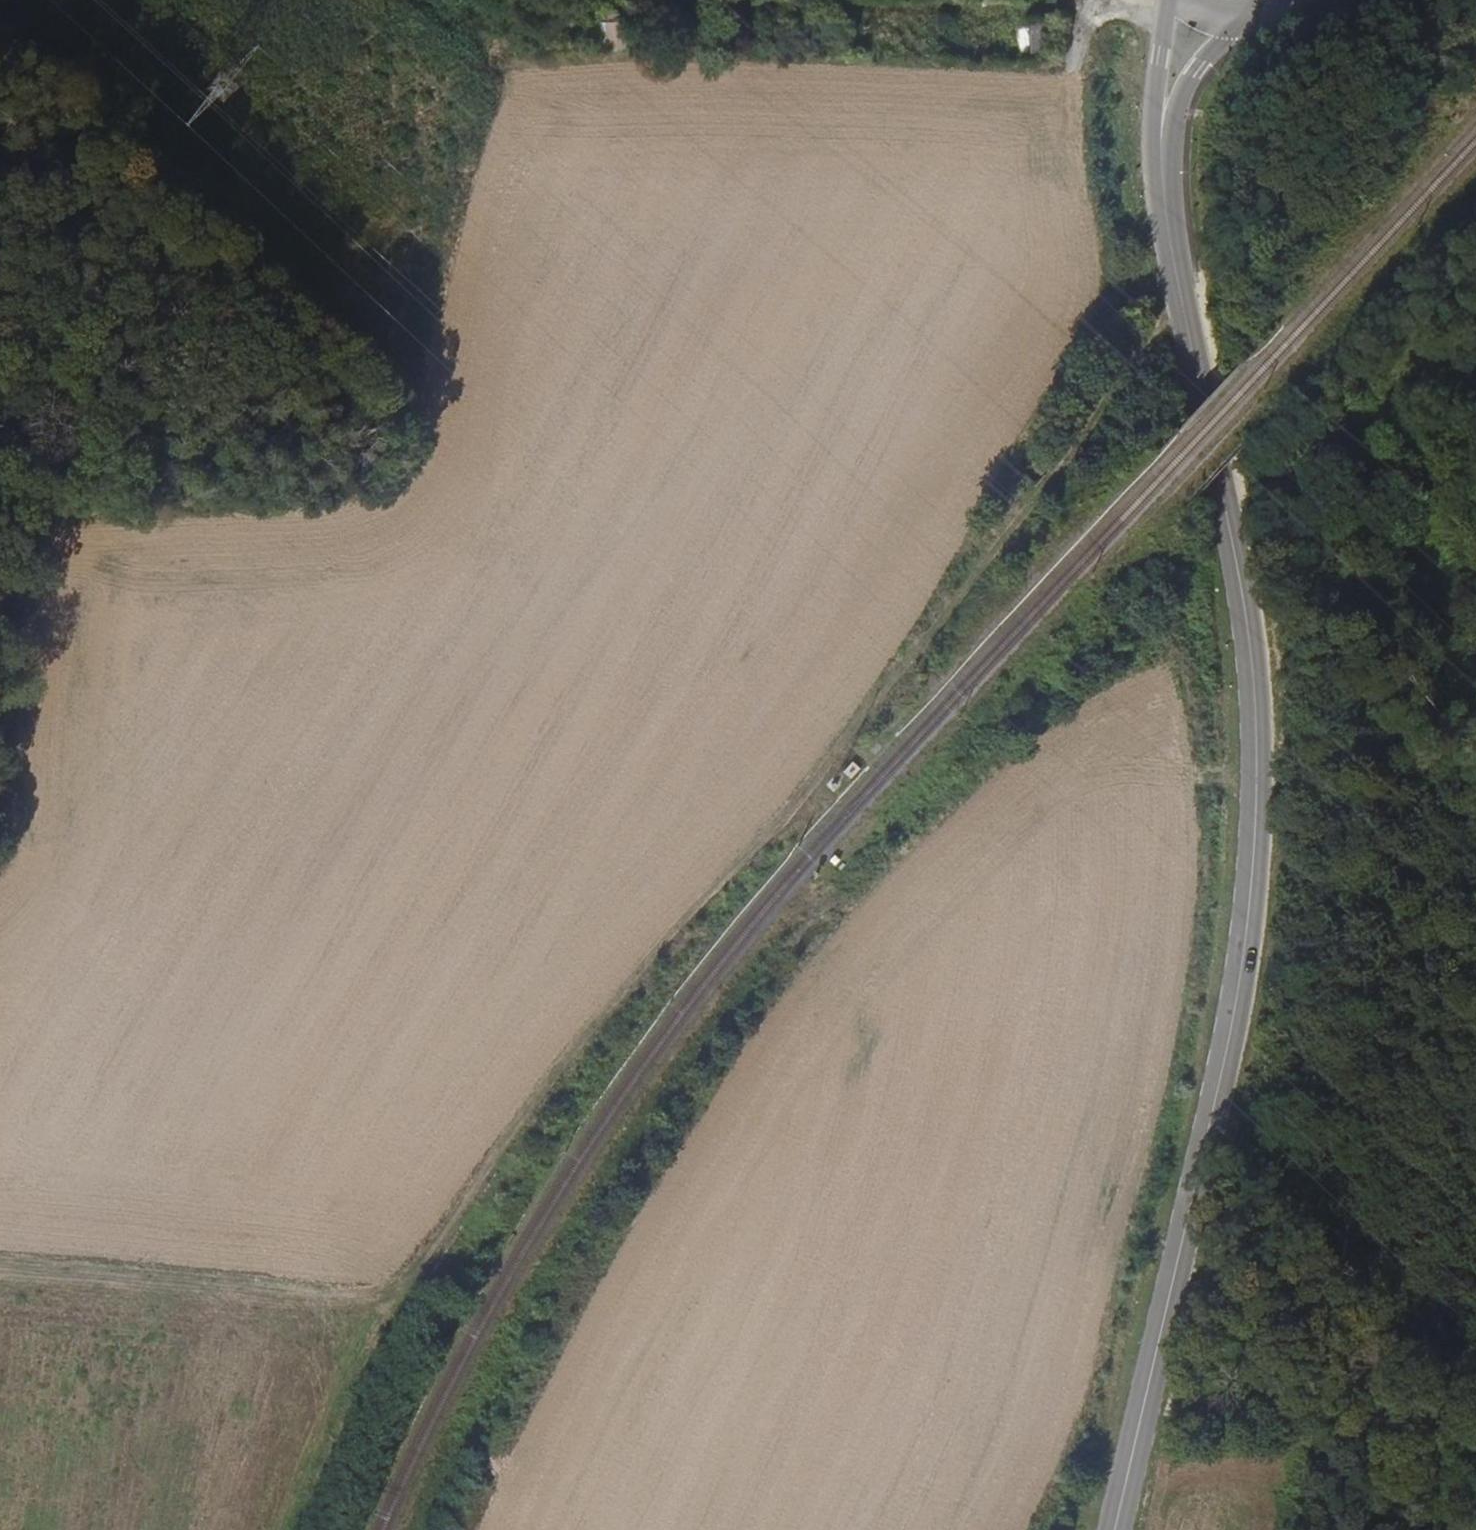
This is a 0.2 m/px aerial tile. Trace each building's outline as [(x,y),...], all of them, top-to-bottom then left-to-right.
[(639,21),(623,21),(622,30),(609,30),(608,44),(639,44),(639,21)]
